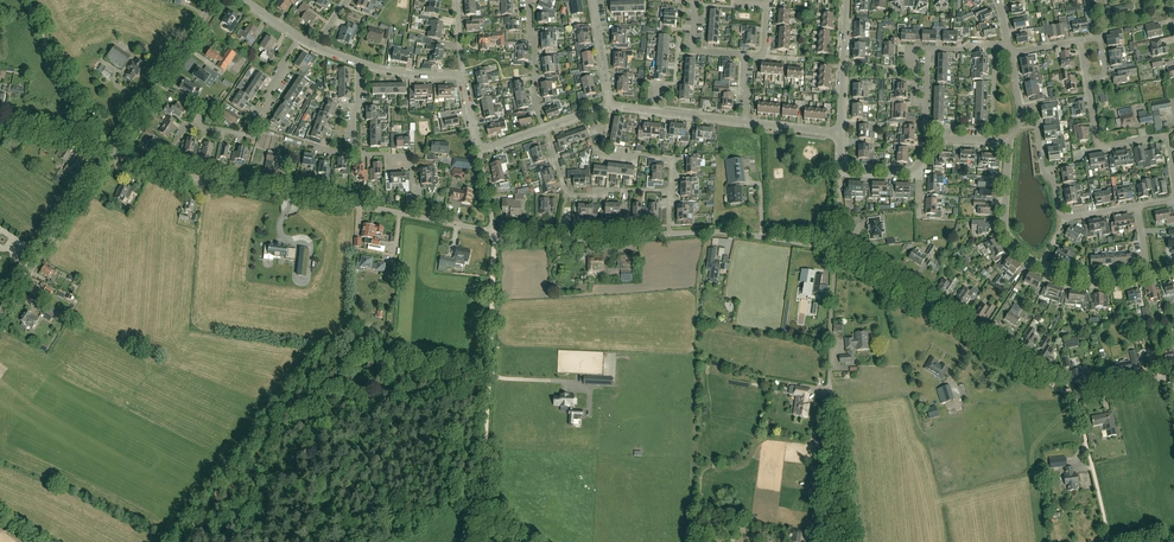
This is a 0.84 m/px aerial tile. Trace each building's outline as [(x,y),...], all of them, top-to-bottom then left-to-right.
[(297,0),(281,0),(276,7),(284,12),(287,7),(290,3),(293,5),(297,0)] [(319,0),(314,7),(320,11),(322,8),(326,10),(328,7),(330,4),(324,0),(318,0),(319,0)] [(553,0),(540,0),(539,1),(544,3),(542,6),(544,7),(551,10),(552,7),(552,6),(551,6),(552,3),(553,0)] [(868,3),(864,2),(864,0),(856,0),(856,5),(861,5),(860,7),(860,11),(868,11),(868,7),(868,3)] [(886,0),(873,0),(873,5),(877,5),(877,7),(877,9),(886,9),(886,7),(886,0)] [(909,0),(892,0),(892,7),(899,11),(906,7),(909,7),(909,0)] [(909,7),(913,7),(912,8),(919,12),(926,8),(926,7),(926,0),(909,0),(909,7)] [(950,0),(935,0),(934,2),(937,7),(938,9),(946,8),(947,7),(949,1),(950,0)] [(367,10),(369,7),(369,5),(359,1),(357,6),(359,7),(363,9),(362,12),(369,15),(370,12),(367,10)] [(583,14),(582,7),(581,1),(572,3),(573,7),(574,15),(583,14)] [(1022,8),(1026,8),(1026,7),(1025,1),(1017,2),(1018,6),(1011,7),(1012,15),(1023,13),(1022,8)] [(440,7),(440,4),(430,2),(430,3),(429,7),(429,9),(439,11),(440,7)] [(310,9),(307,7),(303,4),(301,7),(298,11),(305,15),(302,20),(311,26),(316,18),(307,12),(310,9)] [(1132,10),(1131,7),(1131,4),(1116,7),(1113,8),(1114,13),(1132,10)] [(513,15),(513,7),(502,7),(502,12),(497,13),(497,15),(502,15),(513,15)] [(438,16),(439,11),(429,9),(426,8),(424,8),(423,13),(421,13),(420,16),(428,17),(429,14),(438,16)] [(665,12),(665,19),(676,20),(677,13),(668,12),(669,8),(662,8),(661,11),(665,12)] [(549,19),(555,19),(555,13),(547,9),(545,15),(539,15),(539,23),(549,23),(549,19)] [(974,11),(974,12),(972,13),(973,15),(975,14),(975,15),(979,14),(982,21),(993,17),(989,9),(982,12),(981,9),(974,11)] [(777,18),(779,18),(789,19),(790,15),(796,15),(796,12),(790,12),(790,11),(779,11),(779,15),(777,15),(777,18)] [(233,30),(237,24),(234,22),(237,17),(229,12),(222,23),(226,26),(224,29),(231,33),(233,30)] [(1086,20),(1079,21),(1080,32),(1088,31),(1087,24),(1091,23),(1089,13),(1085,13),(1086,20)] [(823,17),(823,21),(833,22),(836,22),(836,19),(834,19),(834,15),(823,14),(817,14),(817,17),(823,17)] [(1020,21),(1013,22),(1015,30),(1026,28),(1025,22),(1028,22),(1027,15),(1019,16),(1020,21)] [(443,24),(430,22),(427,21),(428,17),(420,16),(420,20),(426,21),(425,26),(429,27),(432,27),(442,28),(443,24)] [(1060,26),(1056,27),(1057,38),(1065,37),(1064,30),(1068,29),(1066,17),(1059,18),(1060,26)] [(1080,32),(1079,21),(1075,22),(1074,17),(1067,18),(1069,26),(1072,26),(1073,33),(1080,32)] [(479,24),(484,24),(483,18),(476,18),(475,22),(467,22),(467,32),(480,31),(479,24)] [(509,31),(521,31),(520,22),(513,22),(513,18),(505,18),(506,25),(509,25),(509,31)] [(795,19),(789,19),(779,18),(778,22),(776,22),(776,25),(778,25),(789,26),(789,22),(795,22),(795,19)] [(675,26),(676,20),(665,19),(665,23),(661,22),(660,29),(667,30),(667,26),(675,26)] [(865,23),(869,23),(869,24),(871,24),(871,21),(871,20),(869,20),(868,20),(862,20),(862,23),(855,23),(854,31),(865,31),(865,23)] [(833,26),(833,22),(823,21),(817,21),(817,24),(822,24),(822,29),(833,30),(833,29),(835,30),(835,26),(833,26)] [(1148,38),(1162,35),(1160,26),(1153,27),(1153,23),(1145,25),(1148,38)] [(352,34),(355,35),(358,27),(351,24),(349,24),(347,27),(349,28),(349,30),(342,27),(341,32),(338,41),(348,44),(352,34)] [(1057,38),(1056,27),(1048,28),(1048,24),(1043,25),(1044,32),(1049,31),(1050,39),(1057,38)] [(249,25),(244,33),(240,30),(235,37),(240,40),(242,37),(242,38),(243,37),(248,41),(246,44),(250,47),(255,40),(251,38),(257,30),(249,25)] [(588,29),(585,30),(585,25),(573,27),(573,28),(574,35),(575,39),(589,36),(588,29)] [(908,42),(909,31),(905,31),(905,26),(898,25),(898,34),(902,34),(901,41),(908,42)] [(929,42),(929,32),(929,28),(923,28),(923,27),(923,25),(919,25),(919,26),(919,34),(922,35),(922,42),(929,42)] [(977,26),(975,27),(976,27),(976,29),(978,28),(978,33),(983,32),(984,37),(996,35),(994,27),(987,28),(986,25),(977,26)] [(919,34),(919,26),(914,26),(913,27),(912,31),(909,31),(908,42),(915,42),(915,34),(919,34)] [(440,35),(442,28),(432,27),(430,33),(430,34),(440,35)] [(630,27),(621,27),(621,30),(613,30),(613,37),(626,38),(627,33),(628,31),(630,31),(630,27)] [(750,27),(742,27),(742,33),(745,34),(744,38),(757,39),(757,32),(750,31),(750,27)] [(381,43),(383,31),(369,28),(366,39),(381,43)] [(557,28),(549,29),(549,28),(543,28),(543,35),(542,35),(542,42),(554,42),(557,42),(557,28)] [(936,35),(940,35),(940,28),(933,28),(933,32),(929,32),(929,42),(936,43),(936,35)] [(950,43),(950,33),(947,33),(947,28),(940,28),(940,35),(943,35),(943,43),(950,43)] [(954,33),(950,33),(950,43),(957,43),(957,36),(961,36),(961,29),(954,29),(954,33)] [(1027,39),(1032,38),(1030,29),(1021,31),(1022,35),(1016,36),(1018,44),(1028,42),(1027,39)] [(865,38),(865,31),(854,31),(854,38),(861,38),(861,41),(870,42),(870,39),(865,38)] [(1118,41),(1123,40),(1121,31),(1113,32),(1114,37),(1107,38),(1108,47),(1119,45),(1118,41)] [(819,35),(819,39),(830,40),(832,41),(832,37),(830,37),(830,33),(820,32),(814,32),(813,35),(819,35)] [(440,40),(440,35),(430,34),(430,33),(428,33),(427,38),(423,37),(422,41),(430,42),(430,38),(440,40)] [(490,41),(495,41),(499,41),(499,47),(505,47),(504,35),(493,35),(493,37),(490,37),(480,37),(480,45),(481,50),(486,50),(486,45),(490,45),(490,41)] [(590,44),(589,36),(578,38),(579,43),(576,43),(577,49),(584,48),(584,45),(590,44)] [(276,54),(271,50),(276,43),(270,39),(270,40),(267,37),(260,48),(265,51),(264,53),(263,52),(260,58),(266,62),(268,59),(270,60),(269,61),(271,62),(276,54)] [(626,45),(626,38),(613,37),(613,44),(620,45),(620,48),(629,48),(629,45),(626,45)] [(756,46),(757,39),(744,38),(745,38),(744,42),(741,42),(740,49),(748,49),(748,46),(756,46)] [(829,44),(830,40),(819,39),(813,39),(813,42),(819,42),(819,46),(829,47),(831,48),(832,44),(829,44)] [(897,46),(897,39),(890,39),(890,43),(884,43),(884,56),(893,56),(894,46),(897,46)] [(870,42),(861,41),(861,45),(854,44),(854,52),(865,52),(865,48),(870,48),(870,42)] [(1153,56),(1167,53),(1165,45),(1161,46),(1160,41),(1151,43),(1152,48),(1151,48),(1153,56)] [(522,47),(522,43),(515,43),(515,42),(506,42),(506,46),(514,46),(514,47),(516,47),(516,54),(514,54),(516,54),(519,54),(528,54),(529,47),(522,47)] [(554,42),(542,42),(542,50),(550,50),(550,53),(558,53),(557,42),(554,42)] [(796,44),(790,44),(779,43),(779,47),(776,47),(776,50),(778,50),(788,51),(787,55),(795,55),(795,51),(789,51),(790,47),(795,47),(796,44)] [(399,63),(401,51),(397,51),(398,47),(390,45),(389,54),(393,54),(392,61),(399,63)] [(829,51),(829,47),(819,46),(812,46),(812,49),(818,49),(818,54),(829,55),(831,55),(831,51),(829,51)] [(1124,54),(1124,51),(1123,47),(1116,48),(1117,52),(1109,53),(1110,60),(1121,58),(1120,55),(1124,54)] [(406,52),(401,51),(399,63),(407,64),(408,57),(412,58),(414,49),(407,48),(406,52)] [(583,58),(584,62),(593,60),(592,53),(588,54),(587,49),(577,51),(578,59),(583,58)] [(224,71),(235,54),(228,50),(222,58),(218,56),(218,55),(210,50),(206,56),(214,62),(216,59),(220,62),(217,66),(224,71)] [(442,60),(443,53),(433,51),(433,52),(432,58),(442,60)] [(625,60),(628,60),(628,55),(630,55),(633,55),(633,51),(630,51),(622,51),(622,54),(615,54),(615,61),(625,62),(625,60)] [(558,54),(549,55),(550,59),(543,60),(544,67),(555,66),(554,58),(568,56),(568,52),(558,53),(558,54)] [(865,57),(865,52),(854,52),(854,59),(860,60),(860,64),(868,64),(868,57),(865,57)] [(1062,68),(1074,66),(1073,58),(1069,58),(1068,52),(1061,53),(1062,59),(1061,59),(1062,68)] [(127,56),(118,68),(121,71),(123,68),(124,66),(128,69),(128,70),(129,71),(126,75),(133,79),(136,75),(138,77),(142,70),(141,68),(144,64),(137,60),(134,64),(132,63),(128,60),(131,56),(128,54),(127,56)] [(303,54),(298,60),(311,68),(308,66),(310,62),(313,65),(318,58),(311,54),(309,58),(303,54)] [(522,61),(528,61),(528,54),(519,54),(516,54),(514,54),(514,61),(514,63),(511,63),(511,66),(514,66),(514,65),(522,65),(522,61)] [(978,59),(977,67),(988,67),(989,60),(981,59),(981,54),(973,54),(973,59),(978,59)] [(939,55),(938,63),(948,63),(951,64),(951,61),(948,61),(948,56),(939,55)] [(1036,62),(1036,61),(1035,55),(1027,56),(1026,56),(1027,59),(1026,60),(1021,61),(1022,69),(1033,66),(1033,63),(1035,63),(1036,62)] [(441,65),(442,60),(432,58),(430,57),(429,62),(424,61),(424,65),(433,67),(435,65),(435,63),(441,65)] [(1125,57),(1121,58),(1110,60),(1111,67),(1119,66),(1119,69),(1122,69),(1127,68),(1125,57)] [(1153,69),(1163,66),(1161,59),(1151,61),(1153,69)] [(304,78),(311,68),(298,60),(294,66),(300,70),(297,74),(304,78)] [(594,66),(593,60),(584,62),(584,65),(580,65),(581,74),(589,73),(588,69),(590,68),(590,67),(594,66)] [(687,60),(686,67),(695,68),(699,68),(703,68),(704,66),(699,65),(696,65),(696,60),(687,60)] [(627,69),(627,62),(625,62),(615,61),(614,68),(621,69),(621,72),(630,72),(630,69),(627,69)] [(736,66),(729,66),(729,62),(722,62),(722,65),(720,65),(720,68),(723,68),(723,72),(735,73),(736,66)] [(768,75),(769,64),(765,64),(765,62),(762,62),(761,73),(758,73),(757,80),(761,80),(761,75),(765,75),(765,80),(768,80),(768,75)] [(776,63),(776,65),(775,76),(776,76),(780,76),(779,82),(782,82),(783,76),(784,66),(779,65),(779,63),(776,63)] [(814,70),(820,70),(819,74),(830,75),(832,75),(832,74),(832,72),(830,72),(830,68),(821,67),(822,63),(814,63),(814,70)] [(555,66),(544,67),(545,75),(552,74),(552,77),(560,76),(559,65),(555,66)] [(795,80),(795,69),(791,69),(792,67),(790,67),(790,66),(789,66),(788,68),(787,79),(792,79),(791,85),(794,86),(795,80)] [(1034,71),(1033,66),(1022,69),(1024,76),(1025,76),(1026,80),(1031,79),(1039,77),(1038,70),(1034,71)] [(796,67),(795,69),(795,80),(799,80),(798,86),(801,86),(802,80),(803,70),(799,69),(799,68),(797,67),(796,67)] [(988,75),(988,67),(977,67),(977,74),(972,74),(972,80),(980,80),(980,75),(988,75)] [(1117,70),(1118,74),(1112,75),(1114,84),(1127,82),(1126,75),(1137,74),(1136,67),(1117,70)] [(106,68),(100,76),(107,81),(113,73),(106,68)] [(476,74),(478,81),(495,77),(494,74),(487,75),(486,72),(490,71),(490,68),(482,69),(482,73),(476,74)] [(670,73),(667,73),(667,69),(653,68),(652,68),(652,72),(653,72),(652,77),(655,77),(654,80),(663,81),(663,76),(667,76),(669,76),(670,73)] [(198,69),(193,76),(206,85),(211,78),(215,80),(218,76),(210,71),(207,75),(203,72),(198,69)] [(735,80),(735,73),(723,72),(721,72),(720,86),(727,87),(727,80),(735,80)] [(266,79),(258,74),(255,79),(262,84),(266,79)] [(829,79),(830,75),(819,74),(813,74),(813,77),(819,77),(819,81),(829,82),(831,83),(832,81),(831,81),(831,79),(829,79)] [(1076,77),(1068,78),(1068,74),(1060,75),(1061,81),(1066,80),(1067,91),(1076,89),(1075,81),(1076,81),(1076,77)] [(231,89),(235,83),(223,75),(219,81),(231,89)] [(583,84),(584,88),(594,86),(592,77),(584,79),(583,75),(575,77),(577,85),(583,84)] [(633,86),(633,75),(626,75),(626,79),(619,78),(619,85),(633,86)] [(488,81),(492,81),(495,80),(495,77),(478,81),(479,87),(485,86),(489,85),(488,81)] [(951,81),(947,81),(947,77),(938,77),(938,83),(946,83),(946,85),(950,85),(950,86),(954,86),(954,82),(951,82),(951,81)] [(1040,85),(1040,82),(1041,81),(1040,77),(1039,77),(1031,79),(1026,80),(1027,84),(1025,84),(1025,85),(1024,85),(1025,90),(1026,90),(1027,91),(1037,89),(1036,85),(1040,85)] [(11,80),(3,78),(2,88),(9,89),(11,80)] [(305,87),(307,84),(309,84),(310,82),(303,78),(301,80),(298,78),(295,84),(306,92),(308,89),(305,87)] [(262,84),(255,79),(251,85),(259,90),(260,87),(262,84)] [(542,84),(543,91),(553,90),(552,83),(556,82),(556,79),(549,80),(549,83),(542,84)] [(185,80),(179,88),(191,96),(195,91),(198,93),(201,88),(193,83),(192,85),(185,80)] [(511,81),(511,84),(510,85),(511,88),(508,89),(509,92),(511,91),(525,89),(524,82),(518,83),(517,80),(511,81)] [(869,87),(872,87),(872,82),(868,82),(868,80),(861,80),(861,82),(861,85),(854,85),(853,92),(869,92),(869,87)] [(829,86),(829,82),(819,81),(813,81),(812,84),(818,84),(818,89),(812,88),(812,92),(819,93),(820,89),(829,90),(829,89),(831,90),(831,88),(830,88),(831,86),(829,86)] [(901,81),(893,81),(893,88),(896,88),(896,92),(907,92),(907,85),(901,85),(901,81)] [(306,92),(295,84),(291,89),(299,95),(301,92),(305,94),(306,92)] [(1123,87),(1124,94),(1140,91),(1139,84),(1123,87)] [(258,92),(259,90),(251,85),(247,90),(255,95),(258,92)] [(633,86),(619,85),(618,93),(625,93),(625,96),(634,96),(634,93),(628,93),(628,86),(633,86)] [(444,99),(444,87),(438,87),(438,86),(434,86),(434,100),(438,100),(438,99),(444,99)] [(450,87),(444,87),(444,99),(450,99),(450,100),(455,100),(454,86),(450,86),(450,87)] [(492,88),(490,89),(486,89),(485,86),(479,87),(475,88),(476,94),(490,92),(490,91),(493,91),(492,88)] [(596,93),(594,86),(584,88),(585,92),(578,94),(580,102),(587,100),(586,96),(596,93)] [(721,91),(721,101),(733,102),(734,95),(729,94),(729,91),(727,91),(727,87),(715,86),(715,90),(721,91)] [(13,87),(12,94),(22,96),(24,89),(13,87)] [(421,101),(421,87),(414,87),(414,91),(410,91),(410,99),(410,103),(415,103),(415,101),(421,101)] [(432,103),(432,91),(427,91),(427,87),(421,87),(421,101),(427,101),(427,103),(432,103)] [(301,100),(297,98),(299,95),(291,89),(287,94),(299,103),(301,100)] [(526,95),(525,89),(511,91),(512,94),(516,94),(517,97),(526,95)] [(1038,94),(1037,89),(1027,91),(1028,98),(1036,97),(1036,101),(1045,100),(1044,95),(1043,95),(1042,93),(1038,94)] [(255,96),(255,95),(247,90),(244,95),(249,99),(252,101),(255,96)] [(554,97),(553,90),(543,91),(544,98),(551,97),(551,101),(558,100),(558,96),(554,97)] [(247,103),(249,99),(244,95),(240,92),(237,96),(236,98),(244,103),(245,101),(247,103)] [(491,98),(491,94),(490,92),(476,94),(478,101),(482,100),(488,99),(491,98)] [(868,102),(869,92),(853,92),(853,98),(861,99),(860,102),(868,102)] [(906,99),(907,92),(896,92),(896,96),(890,95),(890,102),(892,102),(900,102),(900,99),(906,99)] [(297,105),(299,103),(287,94),(283,100),(285,101),(292,106),(292,105),(294,103),(297,105)] [(528,102),(526,95),(517,97),(517,101),(509,102),(510,105),(514,104),(528,102)] [(701,99),(700,110),(705,110),(705,105),(705,104),(710,104),(711,100),(706,100),(706,96),(702,96),(702,99),(701,99)] [(496,97),(491,98),(488,99),(482,100),(483,106),(493,104),(492,101),(496,100),(496,97)] [(766,103),(767,98),(764,97),(763,103),(759,103),(759,97),(756,97),(755,104),(759,104),(758,113),(758,116),(761,116),(761,114),(765,114),(766,103)] [(242,105),(244,103),(236,98),(234,100),(232,104),(242,110),(244,107),(242,105)] [(773,104),(774,104),(774,98),(771,98),(770,104),(766,103),(765,114),(765,116),(768,117),(768,114),(772,115),(773,104)] [(1085,115),(1083,102),(1078,103),(1078,98),(1069,100),(1070,105),(1075,104),(1076,116),(1085,115)] [(337,105),(329,102),(330,99),(327,99),(326,101),(327,102),(326,105),(322,104),(321,107),(335,111),(337,105)] [(777,104),(774,104),(773,104),(772,115),(772,117),(775,117),(775,115),(780,115),(780,105),(781,99),(778,99),(777,104)] [(790,106),(791,107),(791,101),(788,100),(788,106),(783,106),(782,117),(783,117),(783,119),(786,119),(786,117),(790,117),(790,106)] [(293,106),(292,105),(292,106),(285,101),(281,106),(293,114),(294,112),(291,109),(293,106)] [(559,111),(563,110),(560,101),(553,102),(555,106),(545,109),(548,118),(560,114),(559,111)] [(733,109),(733,102),(721,101),(720,110),(728,111),(728,108),(733,109)] [(798,109),(802,109),(802,101),(795,101),(795,107),(791,107),(790,106),(790,117),(790,119),(793,119),(793,117),(797,117),(798,109)] [(813,109),(813,106),(813,103),(810,103),(810,109),(805,108),(806,102),(802,101),(802,109),(805,109),(804,119),(805,119),(805,121),(808,122),(808,119),(812,120),(813,109)] [(1041,107),(1042,113),(1053,112),(1052,107),(1059,106),(1058,101),(1049,102),(1050,105),(1041,107)] [(1151,104),(1153,111),(1154,118),(1156,132),(1159,131),(1162,131),(1160,117),(1159,113),(1158,110),(1171,108),(1170,101),(1151,104)] [(235,111),(228,106),(228,105),(225,102),(224,102),(221,106),(224,108),(228,110),(223,117),(235,126),(240,118),(233,114),(235,111)] [(529,108),(528,102),(514,104),(515,107),(518,107),(519,110),(515,111),(516,114),(524,113),(523,109),(529,108)] [(868,113),(868,107),(868,102),(860,102),(860,106),(853,105),(853,112),(868,113)] [(900,106),(900,102),(892,102),(892,112),(906,113),(906,106),(900,106)] [(183,115),(186,110),(180,105),(180,106),(176,104),(173,108),(172,107),(171,109),(167,106),(163,111),(169,116),(171,113),(179,118),(182,114),(183,115)] [(501,106),(494,108),(493,104),(483,106),(484,113),(501,109),(501,106)] [(819,110),(820,110),(820,104),(817,104),(817,109),(813,109),(812,120),(812,122),(815,122),(815,120),(819,120),(819,110)] [(824,110),(820,110),(819,110),(819,120),(819,123),(822,123),(822,120),(826,121),(827,112),(831,112),(831,105),(824,104),(824,110)] [(293,114),(281,106),(277,111),(286,117),(288,114),(291,117),(293,114)] [(333,117),(335,111),(321,107),(320,109),(324,110),(323,114),(329,116),(333,117)] [(1131,108),(1118,110),(1122,126),(1135,123),(1131,108)] [(495,117),(495,114),(503,112),(502,109),(501,109),(484,113),(486,119),(490,119),(491,122),(498,120),(499,120),(498,117),(497,117),(495,117)] [(284,120),(286,117),(277,111),(273,117),(285,125),(287,122),(284,120)] [(451,111),(444,113),(441,113),(440,113),(441,116),(442,120),(440,120),(442,129),(448,128),(447,126),(458,124),(457,117),(456,117),(456,115),(452,115),(451,111)] [(1059,121),(1059,115),(1058,111),(1053,112),(1042,113),(1043,120),(1051,118),(1052,122),(1059,121)] [(326,122),(329,116),(323,114),(319,112),(318,116),(314,114),(313,118),(326,122)] [(868,118),(868,113),(853,112),(852,119),(860,119),(860,122),(867,123),(870,123),(870,119),(868,119),(868,118)] [(905,120),(906,113),(892,112),(892,117),(892,123),(899,123),(899,120),(905,120)] [(99,122),(103,117),(98,114),(94,119),(99,122)] [(520,125),(532,123),(531,116),(525,117),(524,114),(517,116),(518,122),(520,121),(520,125)] [(1153,121),(1152,118),(1151,114),(1139,117),(1141,124),(1153,121)] [(165,123),(159,132),(167,137),(171,131),(172,132),(175,127),(171,124),(173,120),(167,116),(163,122),(165,123)] [(285,125),(273,117),(270,122),(271,123),(268,128),(276,131),(278,128),(280,125),(283,127),(285,125)] [(324,128),(326,122),(313,118),(312,120),(316,121),(315,125),(324,128)] [(615,118),(614,124),(628,127),(628,124),(624,123),(625,120),(615,118)] [(505,121),(496,122),(497,126),(487,128),(489,136),(502,133),(501,128),(506,127),(505,121)] [(1061,132),(1059,122),(1052,123),(1052,127),(1044,128),(1044,134),(1061,132)] [(652,135),(653,125),(645,123),(644,127),(640,127),(639,138),(643,138),(651,139),(652,135)] [(875,127),(875,123),(870,123),(867,123),(867,126),(860,126),(860,132),(875,133),(875,127)] [(900,123),(900,129),(898,131),(898,134),(915,134),(915,127),(909,127),(909,123),(900,123)] [(627,130),(628,127),(614,124),(613,131),(623,133),(624,129),(627,130)] [(678,137),(679,126),(672,124),(671,132),(667,131),(666,140),(670,140),(670,138),(674,139),(674,136),(678,137)] [(322,135),(324,128),(315,125),(314,128),(310,127),(309,130),(322,135)] [(661,126),(653,125),(652,135),(660,136),(659,140),(664,141),(665,130),(661,129),(661,126)] [(1083,129),(1082,125),(1074,126),(1074,131),(1075,134),(1078,133),(1080,142),(1089,140),(1087,132),(1088,132),(1087,128),(1083,129)] [(687,127),(679,126),(678,137),(682,137),(681,142),(689,143),(690,134),(686,134),(687,127)] [(586,127),(578,130),(582,140),(586,138),(588,143),(591,142),(589,137),(586,127)] [(704,139),(705,129),(698,128),(697,133),(694,133),(693,141),(699,142),(700,139),(704,139)] [(713,130),(705,129),(704,139),(709,140),(708,143),(715,144),(717,136),(712,135),(713,130)] [(145,133),(152,138),(155,135),(147,130),(145,133)] [(320,141),(322,135),(309,130),(305,140),(315,143),(316,139),(320,141)] [(582,140),(578,130),(571,132),(576,147),(579,146),(577,141),(582,140)] [(414,131),(409,131),(409,134),(407,134),(406,136),(403,136),(403,135),(403,148),(410,148),(409,143),(414,143),(414,131)] [(622,136),(623,133),(613,131),(612,137),(628,140),(628,137),(626,137),(622,136)] [(576,147),(571,132),(564,134),(568,145),(572,143),(574,148),(576,147)] [(875,139),(875,133),(860,132),(859,139),(867,139),(867,143),(874,143),(875,139)] [(1063,142),(1063,136),(1061,137),(1061,132),(1044,134),(1045,141),(1055,139),(1056,143),(1063,142)] [(568,145),(564,134),(564,133),(561,134),(561,136),(557,137),(559,142),(555,144),(558,153),(564,151),(563,146),(568,145)] [(902,145),(908,145),(911,145),(911,142),(914,142),(915,134),(900,134),(900,135),(904,135),(904,139),(898,138),(898,145),(902,145)] [(403,148),(403,135),(392,135),(392,143),(396,143),(396,148),(403,148)] [(627,143),(628,140),(612,137),(610,144),(620,146),(621,142),(625,143),(627,143)] [(153,138),(150,143),(149,142),(148,143),(146,147),(149,150),(150,149),(157,154),(158,152),(160,152),(159,151),(160,150),(162,151),(165,147),(153,138)] [(195,157),(197,148),(193,148),(195,141),(187,139),(186,146),(181,145),(180,152),(185,153),(185,150),(190,151),(189,156),(195,157)] [(447,154),(448,143),(432,142),(431,152),(447,154)] [(209,159),(212,145),(204,143),(203,151),(198,150),(196,159),(202,160),(203,157),(209,159)] [(874,153),(874,143),(867,143),(867,146),(859,146),(859,153),(874,153)] [(1063,153),(1063,149),(1065,149),(1065,143),(1056,144),(1056,148),(1048,149),(1048,155),(1060,154),(1063,153)] [(227,158),(229,146),(219,144),(216,159),(219,160),(220,157),(227,158)] [(543,154),(541,148),(534,150),(533,145),(524,147),(526,153),(529,152),(531,158),(543,154)] [(902,149),(902,145),(898,145),(895,145),(894,151),(898,151),(897,155),(908,156),(908,149),(902,149)] [(1149,158),(1150,161),(1157,160),(1156,157),(1162,156),(1160,145),(1151,146),(1152,153),(1149,153),(1149,158)] [(72,153),(65,149),(66,147),(62,146),(60,149),(58,151),(56,155),(60,158),(66,162),(67,160),(75,164),(72,169),(67,165),(64,169),(70,173),(73,169),(83,176),(86,172),(90,167),(77,158),(81,151),(77,149),(74,155),(71,153),(72,153)] [(1149,161),(1150,161),(1149,158),(1145,158),(1143,147),(1134,149),(1136,164),(1144,162),(1145,168),(1150,167),(1149,161)] [(245,161),(248,150),(239,148),(238,153),(233,152),(231,161),(236,162),(235,163),(244,165),(245,161)] [(967,162),(968,150),(961,150),(961,157),(957,157),(957,167),(957,166),(960,166),(961,164),(961,161),(967,162)] [(978,167),(978,157),(974,157),(975,150),(968,150),(967,162),(971,162),(970,165),(973,165),(973,167),(978,167)] [(1126,150),(1120,151),(1121,163),(1127,162),(1128,165),(1134,164),(1132,156),(1128,157),(1126,150)] [(1116,164),(1121,163),(1120,151),(1113,152),(1113,154),(1108,155),(1109,160),(1110,168),(1116,167),(1116,164)] [(264,168),(263,174),(264,174),(264,176),(266,176),(265,179),(270,180),(272,176),(274,177),(275,171),(273,171),(273,170),(271,169),(272,162),(273,162),(275,155),(268,153),(266,160),(267,160),(265,169),(264,168)] [(874,159),(874,153),(859,153),(859,159),(866,160),(866,165),(874,165),(874,159)] [(946,164),(947,153),(940,153),(939,160),(936,159),(935,167),(942,167),(942,164),(946,164)] [(954,153),(947,153),(946,164),(952,165),(952,167),(957,167),(957,157),(957,160),(953,160),(954,153)] [(988,165),(989,153),(982,153),(982,160),(978,160),(978,157),(978,167),(978,170),(985,170),(985,165),(988,165)] [(996,154),(989,153),(988,165),(994,165),(994,168),(999,168),(999,161),(996,161),(996,154)] [(1060,158),(1060,154),(1063,154),(1063,153),(1060,154),(1048,155),(1049,162),(1058,161),(1058,164),(1066,163),(1065,158),(1060,158)] [(314,169),(315,161),(311,161),(312,155),(304,154),(302,165),(310,166),(309,169),(314,169)] [(423,161),(431,163),(433,156),(425,154),(423,161)] [(545,161),(543,154),(530,159),(532,166),(529,166),(530,170),(533,169),(540,167),(539,163),(545,161)] [(1103,154),(1096,155),(1098,166),(1102,165),(1103,169),(1109,168),(1108,161),(1104,162),(1103,154)] [(491,165),(493,174),(503,172),(501,165),(509,164),(507,155),(500,157),(500,156),(494,158),(496,164),(491,165)] [(908,163),(908,156),(897,155),(897,160),(892,160),(892,166),(901,166),(901,163),(908,163)] [(1098,166),(1096,155),(1089,156),(1089,157),(1085,158),(1085,163),(1086,165),(1087,172),(1091,171),(1095,170),(1094,166),(1098,166)] [(704,160),(703,160),(703,156),(695,156),(695,159),(688,159),(687,167),(701,167),(704,167),(704,160)] [(345,159),(338,159),(338,167),(334,167),(334,170),(338,170),(342,170),(342,175),(343,175),(346,175),(349,175),(349,167),(345,167),(345,159)] [(454,160),(453,167),(465,168),(469,169),(470,162),(466,161),(454,160)] [(653,167),(652,174),(662,175),(662,168),(655,167),(656,160),(649,160),(648,167),(653,167)] [(329,180),(330,171),(327,171),(328,163),(320,162),(318,173),(322,174),(322,179),(329,180)] [(376,175),(381,174),(381,163),(373,164),(373,171),(370,172),(370,181),(377,181),(376,175)] [(360,180),(367,180),(367,171),(363,171),(363,164),(356,165),(356,169),(352,169),(352,174),(355,174),(356,174),(356,177),(360,177),(360,180)] [(614,179),(615,165),(609,164),(609,168),(607,178),(608,174),(611,175),(611,178),(614,179)] [(1061,170),(1062,177),(1072,175),(1071,168),(1075,168),(1075,164),(1068,165),(1068,169),(1061,170)] [(621,176),(622,165),(615,165),(614,179),(617,179),(617,175),(621,176)] [(420,170),(421,178),(431,177),(435,177),(435,166),(427,167),(428,170),(420,170)] [(636,167),(628,166),(627,180),(630,181),(630,176),(634,177),(636,167)] [(552,169),(548,171),(547,169),(547,168),(546,167),(545,168),(545,167),(542,168),(542,169),(537,170),(538,174),(542,172),(543,174),(542,176),(543,178),(544,179),(540,180),(541,180),(554,176),(552,169)] [(590,178),(590,171),(590,167),(586,167),(586,171),(580,171),(580,187),(587,187),(586,178),(590,178)] [(607,178),(609,168),(602,167),(600,181),(603,182),(604,177),(607,178)] [(697,174),(697,167),(701,167),(687,167),(687,174),(694,174),(694,177),(703,177),(703,174),(697,174)] [(580,187),(580,171),(576,171),(576,170),(568,171),(568,180),(572,180),(572,181),(573,182),(574,182),(574,187),(580,187)] [(459,175),(464,176),(464,172),(454,171),(453,178),(459,179),(459,175)] [(510,189),(508,180),(505,181),(503,172),(493,174),(495,183),(500,182),(500,185),(499,185),(500,188),(510,189)] [(398,184),(397,174),(390,175),(391,182),(387,182),(387,191),(391,191),(391,185),(398,184)] [(404,174),(397,174),(398,184),(405,184),(405,192),(409,192),(408,181),(405,181),(404,174)] [(662,182),(662,181),(663,181),(664,180),(664,176),(663,176),(662,175),(652,174),(652,177),(648,177),(647,188),(655,188),(655,182),(662,182)] [(944,178),(944,175),(936,174),(936,177),(929,177),(928,185),(939,185),(943,186),(944,178)] [(1073,182),(1072,175),(1062,177),(1064,184),(1071,183),(1071,186),(1078,185),(1077,181),(1073,182)] [(553,191),(551,184),(556,183),(554,176),(541,180),(542,187),(544,194),(553,191)] [(438,177),(431,178),(431,177),(421,178),(421,185),(428,185),(428,188),(436,188),(436,185),(438,183),(438,177)] [(1125,201),(1123,186),(1119,187),(1116,187),(1115,178),(1112,179),(1113,187),(1112,188),(1115,201),(1118,201),(1118,202),(1125,201)] [(1158,195),(1167,194),(1165,182),(1156,184),(1156,179),(1151,180),(1153,188),(1157,188),(1158,195)] [(698,191),(698,183),(698,180),(689,180),(689,183),(682,183),(682,190),(698,191)] [(978,188),(980,188),(992,188),(992,180),(978,180),(978,188)] [(1147,189),(1151,188),(1150,180),(1142,181),(1143,185),(1137,186),(1139,198),(1148,197),(1147,189)] [(849,190),(845,189),(845,198),(845,199),(852,199),(852,198),(855,198),(856,183),(849,182),(849,190)] [(743,194),(742,187),(740,187),(740,183),(730,184),(730,188),(727,188),(728,196),(729,196),(730,205),(742,203),(742,195),(743,194)] [(863,183),(856,183),(855,198),(855,200),(862,200),(862,197),(866,197),(866,190),(863,190),(863,183)] [(879,199),(880,183),(873,183),(872,190),(869,190),(869,197),(869,198),(879,199)] [(891,199),(891,191),(887,191),(887,184),(880,183),(879,199),(884,199),(891,199)] [(903,198),(903,184),(896,184),(896,191),(893,191),(892,198),(896,198),(903,198)] [(910,184),(903,184),(903,198),(910,199),(913,199),(914,192),(910,192),(910,184)] [(1133,184),(1130,185),(1123,186),(1125,201),(1132,199),(1131,192),(1135,191),(1133,184)] [(942,196),(943,196),(943,189),(943,186),(939,185),(928,185),(928,192),(936,193),(936,196),(942,196)] [(1079,191),(1078,185),(1071,186),(1072,189),(1065,190),(1066,197),(1076,196),(1075,192),(1079,191)] [(121,186),(114,198),(122,202),(125,197),(129,199),(133,190),(128,188),(127,189),(121,186)] [(991,197),(992,188),(980,188),(979,196),(974,196),(973,196),(973,199),(974,199),(974,200),(981,200),(981,196),(991,197)] [(1105,193),(1101,194),(1103,204),(1110,203),(1109,195),(1112,195),(1111,188),(1107,188),(1108,190),(1105,190),(1105,193)] [(1103,204),(1101,194),(1097,194),(1096,190),(1094,191),(1094,189),(1090,189),(1092,204),(1096,203),(1096,205),(1103,204)] [(465,190),(464,192),(456,191),(454,198),(463,200),(462,203),(471,205),(471,202),(473,202),(473,197),(472,196),(473,191),(465,190)] [(697,197),(698,191),(682,190),(682,197),(689,197),(689,201),(698,201),(698,197),(697,197)] [(521,203),(525,203),(524,195),(516,195),(516,200),(503,200),(503,212),(512,212),(512,215),(521,215),(521,203)] [(942,204),(942,200),(942,196),(936,196),(935,196),(935,199),(926,199),(926,207),(937,207),(937,203),(942,204)] [(1076,199),(1076,196),(1066,197),(1067,204),(1074,203),(1074,206),(1083,205),(1081,199),(1076,199)] [(549,199),(540,199),(541,214),(549,214),(549,208),(556,208),(556,199),(551,199),(551,206),(549,206),(549,199)] [(187,210),(193,211),(195,202),(187,200),(185,209),(184,209),(183,213),(186,214),(187,210)] [(991,215),(991,205),(982,205),(982,201),(974,201),(974,207),(978,207),(978,214),(991,215)] [(678,206),(678,214),(689,214),(689,207),(694,207),(694,202),(685,202),(685,207),(678,206)] [(614,214),(614,205),(606,204),(606,212),(602,211),(602,220),(602,221),(605,221),(605,220),(606,220),(606,214),(614,214)] [(586,216),(586,206),(579,205),(579,213),(576,213),(576,220),(579,220),(579,215),(586,216)] [(621,205),(614,205),(614,214),(616,214),(616,216),(619,219),(621,219),(621,220),(628,220),(628,212),(621,212),(621,205)] [(642,218),(644,218),(644,220),(645,220),(646,220),(646,218),(646,209),(642,209),(642,205),(634,205),(634,217),(642,217),(642,218)] [(650,218),(651,218),(651,222),(656,222),(656,221),(662,221),(662,215),(659,215),(659,205),(650,205),(650,218)] [(598,221),(598,213),(598,210),(593,210),(593,206),(586,206),(586,216),(586,219),(590,219),(590,221),(597,221),(598,221)] [(937,211),(937,207),(926,207),(925,214),(934,215),(934,218),(941,219),(942,211),(937,211)] [(1173,222),(1173,214),(1169,215),(1168,210),(1162,211),(1155,213),(1156,222),(1166,221),(1167,224),(1173,222)] [(689,220),(689,214),(678,214),(678,221),(685,221),(685,226),(693,226),(693,220),(689,220)] [(1129,215),(1121,216),(1123,227),(1127,226),(1128,230),(1135,229),(1134,221),(1130,222),(1129,215)] [(1123,227),(1121,216),(1113,217),(1115,224),(1111,225),(1112,233),(1119,232),(1119,231),(1123,230),(1123,227)] [(871,239),(881,238),(881,232),(884,232),(883,229),(883,223),(880,223),(879,219),(869,220),(869,225),(868,225),(869,230),(869,234),(870,234),(871,239)] [(1104,219),(1096,220),(1098,231),(1102,231),(1103,236),(1110,234),(1109,225),(1105,226),(1104,219)] [(1098,231),(1096,220),(1088,221),(1090,228),(1086,229),(1087,238),(1094,237),(1094,232),(1098,231)] [(983,221),(972,221),(972,231),(978,231),(978,236),(985,236),(985,234),(989,234),(990,231),(990,225),(983,225),(983,221)] [(367,238),(369,226),(363,225),(361,237),(365,238),(364,243),(369,244),(370,239),(367,238)] [(373,239),(374,232),(375,232),(375,233),(381,234),(382,227),(376,226),(376,227),(375,227),(369,226),(367,238),(370,239),(369,244),(368,249),(378,251),(380,241),(373,239)] [(1086,238),(1085,231),(1082,229),(1076,226),(1074,229),(1070,227),(1065,236),(1076,242),(1080,235),(1086,238)] [(987,240),(981,244),(978,246),(982,252),(985,256),(991,252),(1000,246),(995,239),(990,243),(987,240)] [(264,255),(264,254),(268,254),(268,255),(270,255),(274,255),(273,257),(280,258),(280,256),(286,256),(285,259),(295,260),(296,250),(287,249),(287,247),(281,246),(281,245),(275,244),(275,246),(269,245),(269,247),(264,246),(264,247),(265,247),(264,254),(264,255)] [(931,245),(931,246),(926,254),(931,257),(937,249),(936,248),(931,245)] [(1062,251),(1059,249),(1055,255),(1056,255),(1054,258),(1058,260),(1056,262),(1062,265),(1063,265),(1064,263),(1068,257),(1071,260),(1073,256),(1076,257),(1078,253),(1065,245),(1062,251)] [(1004,252),(1000,246),(991,252),(993,255),(990,257),(995,263),(1001,260),(998,256),(1004,252)] [(470,251),(456,248),(454,259),(444,257),(444,258),(440,257),(438,270),(445,272),(446,267),(454,268),(455,264),(464,266),(465,262),(468,263),(470,251)] [(915,251),(914,250),(909,258),(921,266),(926,258),(919,253),(920,251),(917,248),(915,251)] [(306,268),(308,249),(301,249),(300,256),(301,256),(301,260),(300,260),(299,267),(306,268)] [(719,270),(720,262),(715,261),(716,250),(709,249),(708,260),(707,269),(712,269),(710,279),(717,280),(718,270),(719,270)] [(938,267),(941,268),(947,251),(945,250),(938,267)] [(631,254),(618,254),(618,270),(621,270),(621,274),(621,279),(631,279),(631,273),(631,254)] [(604,257),(589,256),(588,273),(596,273),(596,276),(605,276),(605,268),(604,268),(604,257)] [(373,259),(362,257),(360,267),(384,272),(385,264),(378,263),(377,267),(371,266),(373,259)] [(1008,271),(1015,262),(1012,261),(1013,259),(1010,257),(1009,258),(1004,264),(1001,262),(997,268),(1003,272),(1003,271),(1006,273),(1008,271)] [(1015,273),(1020,267),(1015,262),(1008,271),(1006,273),(1005,274),(1011,278),(1010,280),(1012,283),(1018,275),(1015,273)] [(41,272),(48,277),(51,273),(54,275),(57,272),(50,268),(49,269),(45,266),(41,272)] [(819,294),(822,276),(814,275),(814,272),(807,271),(806,274),(802,273),(801,277),(805,278),(803,293),(811,294),(811,292),(812,292),(812,293),(819,294)] [(1031,286),(1036,277),(1029,273),(1026,279),(1022,276),(1018,282),(1023,285),(1024,283),(1031,286)] [(951,294),(959,282),(951,277),(949,280),(950,281),(949,284),(943,280),(937,289),(941,292),(940,292),(944,295),(947,291),(951,294)] [(1042,280),(1036,277),(1031,286),(1037,289),(1034,294),(1038,296),(1042,289),(1038,287),(1042,280)] [(44,289),(43,291),(40,289),(33,284),(27,292),(30,293),(28,295),(33,299),(38,292),(42,295),(44,296),(47,293),(50,296),(54,291),(47,286),(42,283),(40,286),(44,289)] [(1164,285),(1164,286),(1161,286),(1164,297),(1167,296),(1173,294),(1173,286),(1172,286),(1171,283),(1164,285)] [(1051,300),(1056,287),(1049,284),(1047,289),(1043,287),(1042,289),(1039,296),(1051,300)] [(1155,302),(1161,301),(1160,293),(1156,294),(1154,286),(1145,288),(1146,295),(1149,295),(1150,300),(1154,299),(1155,302)] [(975,299),(979,292),(973,288),(971,291),(969,289),(968,290),(964,287),(962,291),(960,290),(957,295),(958,296),(956,300),(961,303),(962,302),(966,305),(971,297),(975,299)] [(1063,289),(1056,287),(1051,300),(1059,302),(1058,303),(1062,305),(1064,297),(1061,296),(1063,289)] [(1129,302),(1141,300),(1139,289),(1135,290),(1135,291),(1127,292),(1129,302)] [(72,290),(69,295),(74,298),(77,293),(72,290)] [(1076,305),(1077,292),(1070,291),(1069,298),(1065,297),(1065,304),(1076,306),(1076,305)] [(1085,293),(1077,292),(1076,305),(1081,306),(1086,313),(1088,311),(1088,305),(1087,305),(1088,300),(1084,299),(1085,293)] [(1109,308),(1108,296),(1103,296),(1103,294),(1094,294),(1095,303),(1091,303),(1091,311),(1095,310),(1095,307),(1103,307),(1103,308),(1109,308)] [(1021,308),(1018,306),(1019,304),(1016,302),(1015,304),(1010,312),(1009,312),(1005,320),(1016,326),(1020,319),(1016,316),(1021,308)] [(54,315),(55,314),(58,316),(60,312),(57,311),(51,307),(52,305),(48,303),(47,305),(46,305),(44,308),(40,314),(45,317),(44,318),(49,322),(54,315)] [(991,315),(995,308),(990,305),(988,309),(981,304),(975,314),(983,320),(988,313),(991,315)] [(26,311),(19,320),(24,324),(25,323),(33,328),(38,320),(30,314),(31,314),(26,311)] [(1031,349),(1038,339),(1033,336),(1035,332),(1030,329),(1026,335),(1029,336),(1023,345),(1031,349)] [(846,338),(846,344),(847,349),(854,348),(853,346),(857,345),(857,350),(868,349),(868,341),(867,332),(856,333),(857,340),(853,340),(853,338),(846,338)] [(1053,351),(1047,347),(1051,341),(1050,340),(1051,338),(1047,336),(1046,338),(1044,341),(1039,348),(1043,350),(1038,358),(1045,363),(1046,362),(1050,365),(1054,360),(1049,357),(1053,351)] [(1173,354),(1173,347),(1173,346),(1170,347),(1171,351),(1160,354),(1161,359),(1165,358),(1166,364),(1173,362),(1172,354),(1173,354)] [(1106,348),(1099,350),(1102,361),(1109,359),(1106,348)] [(1146,369),(1154,367),(1153,362),(1157,362),(1157,359),(1155,349),(1150,350),(1147,350),(1148,355),(1146,354),(1144,354),(1143,356),(1143,358),(1146,369)] [(1130,352),(1132,363),(1137,361),(1137,362),(1138,362),(1135,351),(1130,352)] [(943,375),(948,368),(942,365),(941,367),(940,367),(936,364),(936,365),(935,364),(937,361),(931,358),(927,366),(926,369),(928,370),(928,371),(929,371),(935,374),(942,378),(943,375)] [(1115,364),(1118,376),(1133,373),(1130,361),(1125,362),(1125,360),(1120,362),(1120,363),(1115,364)] [(1090,378),(1089,370),(1080,372),(1079,370),(1076,371),(1074,363),(1070,364),(1070,367),(1071,367),(1072,372),(1071,372),(1072,375),(1071,375),(1072,379),(1073,379),(1074,383),(1082,381),(1082,380),(1090,378)] [(954,400),(950,386),(937,390),(941,404),(948,402),(948,401),(954,400)] [(799,402),(798,407),(796,407),(795,408),(794,414),(795,415),(797,415),(797,416),(803,417),(807,418),(809,404),(806,404),(807,398),(809,398),(810,390),(795,387),(794,395),(802,397),(800,403),(799,402)] [(555,397),(555,405),(561,406),(569,407),(569,406),(570,406),(570,410),(569,410),(568,415),(569,415),(569,425),(574,425),(578,425),(578,420),(574,420),(574,415),(583,416),(583,411),(573,411),(573,406),(574,396),(561,395),(561,398),(555,397)] [(1093,426),(1104,424),(1107,437),(1110,437),(1116,435),(1112,416),(1108,416),(1108,414),(1092,417),(1093,426)] [(1049,468),(1064,466),(1063,458),(1048,460),(1049,468)] [(1073,468),(1070,468),(1065,469),(1065,475),(1064,475),(1065,486),(1067,486),(1068,491),(1075,491),(1075,484),(1078,484),(1077,474),(1073,475),(1073,468)] [(801,533),(794,532),(793,541),(800,541),(801,533)]
